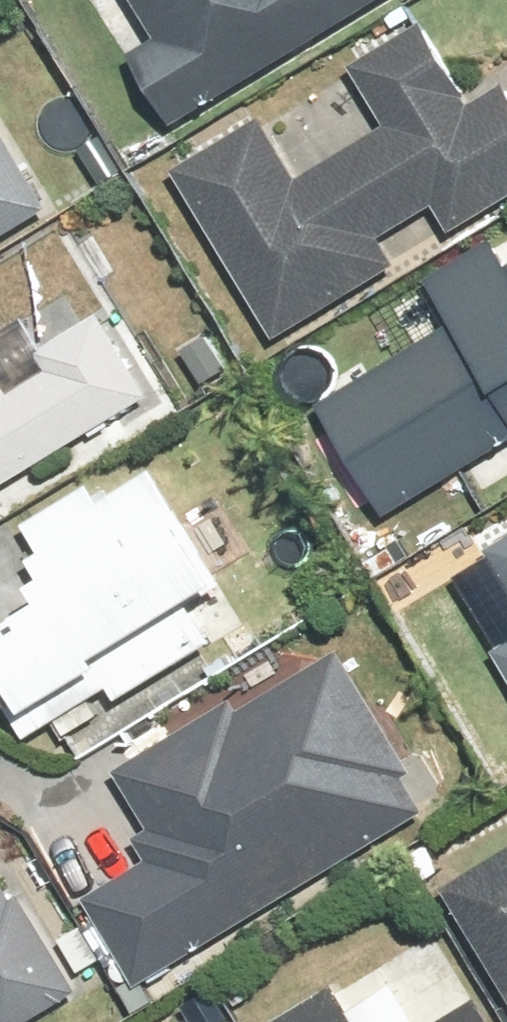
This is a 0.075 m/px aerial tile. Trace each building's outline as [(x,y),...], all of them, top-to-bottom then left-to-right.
[(392,0),(146,0),(171,41),(152,53),(193,119),(392,0)] [(398,126),(311,176),(277,119),(187,170),(284,338),(417,262),(402,237),(449,209),(462,233),(506,207),(506,96),(487,108),(438,23),(362,66),(398,126)] [(67,77),(29,100),(80,184),(117,161),(67,77)] [(64,211),(0,108),(0,250),(64,211)] [(422,351),(331,408),(398,512),(477,462),(492,486),(506,476),(506,245),(506,243),(396,313),(422,351)] [(175,420),(110,311),(46,349),(62,376),(21,401),(0,366),(0,524),(175,420)] [(15,346),(0,320),(0,354),(15,346)] [(241,365),(212,326),(176,353),(205,392),(241,365)] [(228,648),(206,612),(251,584),(213,521),(203,527),(171,475),(120,506),(108,487),(41,527),(58,555),(40,565),(62,601),(0,638),(0,674),(40,740),(69,723),(77,738),(228,648)] [(478,570),(506,616),(506,552),(478,570)] [(150,986),(442,815),(418,774),(426,768),(357,652),(254,712),(248,703),(128,773),(160,830),(144,838),(161,868),(101,904),(150,986)] [(91,991),(39,897),(30,903),(0,849),(0,1021),(36,1021),(91,991)] [(461,888),(506,963),(506,859),(461,888)] [(268,1021),(404,1021),(388,997),(346,1021),(326,987),(268,1021)] [(468,1003),(436,1021),(479,1021),(468,1003)]
